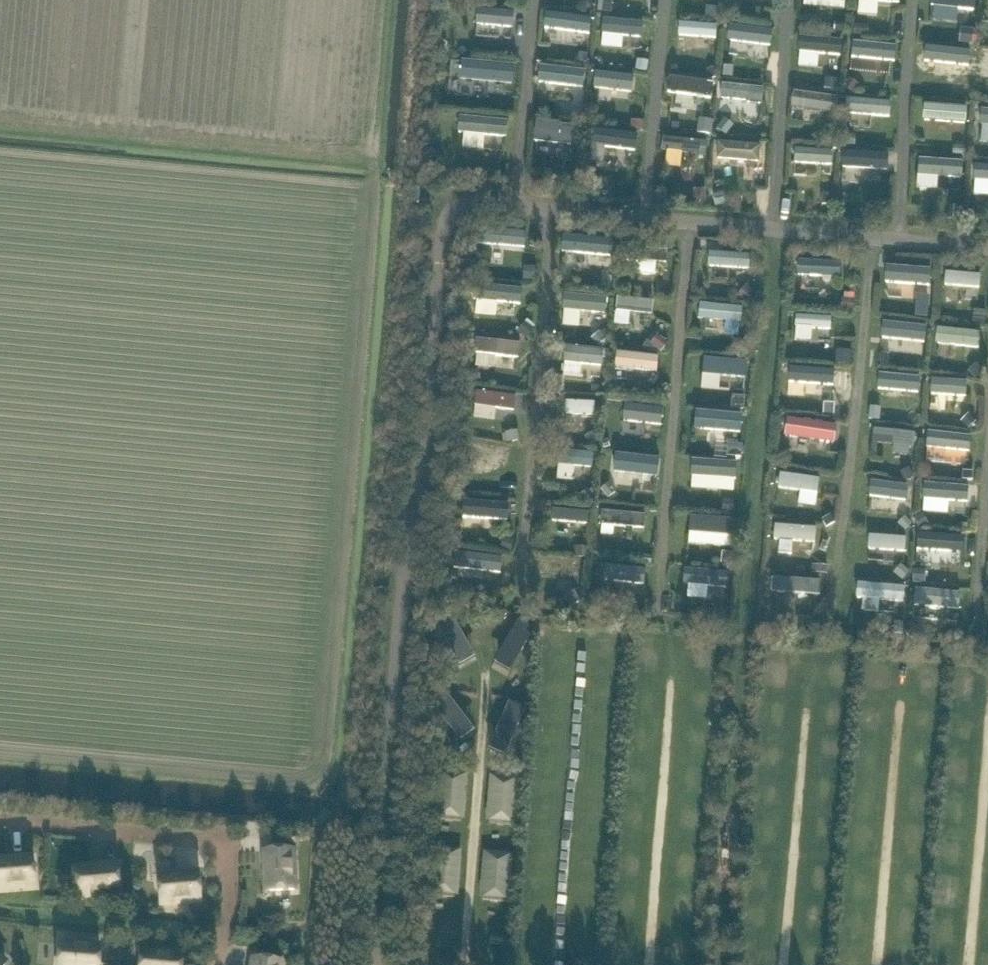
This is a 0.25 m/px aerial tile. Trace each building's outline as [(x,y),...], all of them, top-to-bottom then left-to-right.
[(463,59),(462,74),(508,78),(509,63),(463,59)] [(843,149),(841,166),(886,169),(888,153),(843,149)] [(481,227),(479,242),(525,247),(526,232),(481,227)] [(887,264),(886,280),(931,284),(932,268),(887,264)] [(477,338),(475,353),(521,358),(523,343),(477,338)] [(456,553),(455,568),(501,573),(502,558),(456,553)] [(858,582),(857,597),(903,601),(904,587),(858,582)] [(267,892),(295,891),(293,850),(265,852),(267,892)] [(35,886),(32,858),(0,861),(0,889),(35,886)] [(119,894),(117,867),(117,866),(77,869),(79,897),(119,894)] [(161,905),(201,902),(198,874),(158,877),(161,905)] [(100,947),(60,944),(59,964),(99,964),(100,947)] [(182,955),(142,951),(141,964),(181,964),(182,955)]
